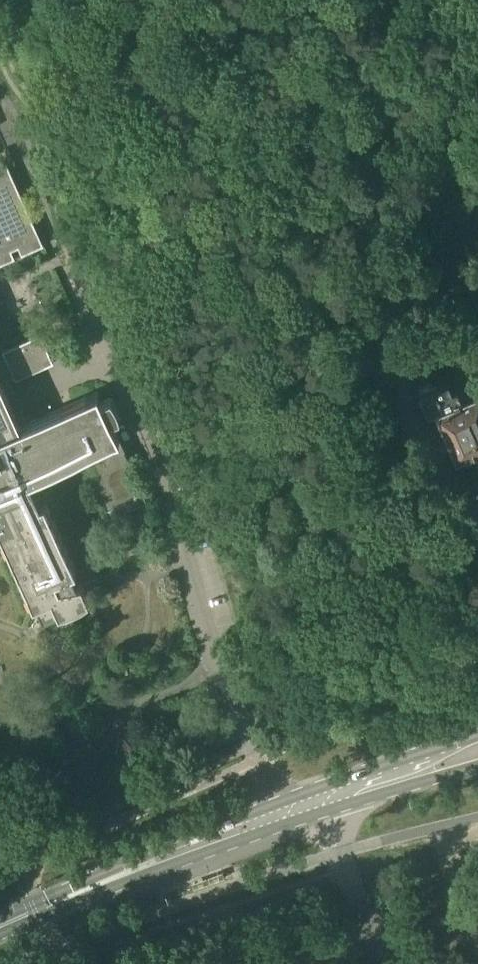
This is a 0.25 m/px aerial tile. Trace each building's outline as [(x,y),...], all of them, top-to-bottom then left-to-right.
[(16,257),(12,249),(19,246),(23,254),(44,244),(40,235),(37,227),(36,226),(16,181),(13,174),(7,162),(0,165),(0,264),(16,257)] [(4,350),(7,357),(15,375),(17,379),(54,362),(41,333),(4,350)] [(4,520),(0,521),(0,531),(34,607),(38,605),(44,617),(58,611),(60,614),(68,612),(73,610),(78,608),(83,605),(90,601),(83,585),(82,584),(78,585),(73,574),(77,572),(45,501),(43,503),(35,488),(32,480),(50,472),(95,452),(119,441),(120,440),(112,420),(116,418),(121,415),(118,405),(116,401),(116,400),(112,395),(102,399),(102,398),(111,394),(107,387),(51,412),(21,425),(2,382),(14,375),(15,375),(7,357),(0,360),(0,511),(4,520)] [(463,401),(458,390),(454,392),(450,383),(435,389),(430,380),(417,386),(421,396),(430,416),(440,413),(459,459),(477,452),(477,394),(463,401)] [(145,520),(140,508),(127,514),(135,531),(147,525),(145,520)] [(268,611),(259,615),(265,628),(274,624),(268,611)]
